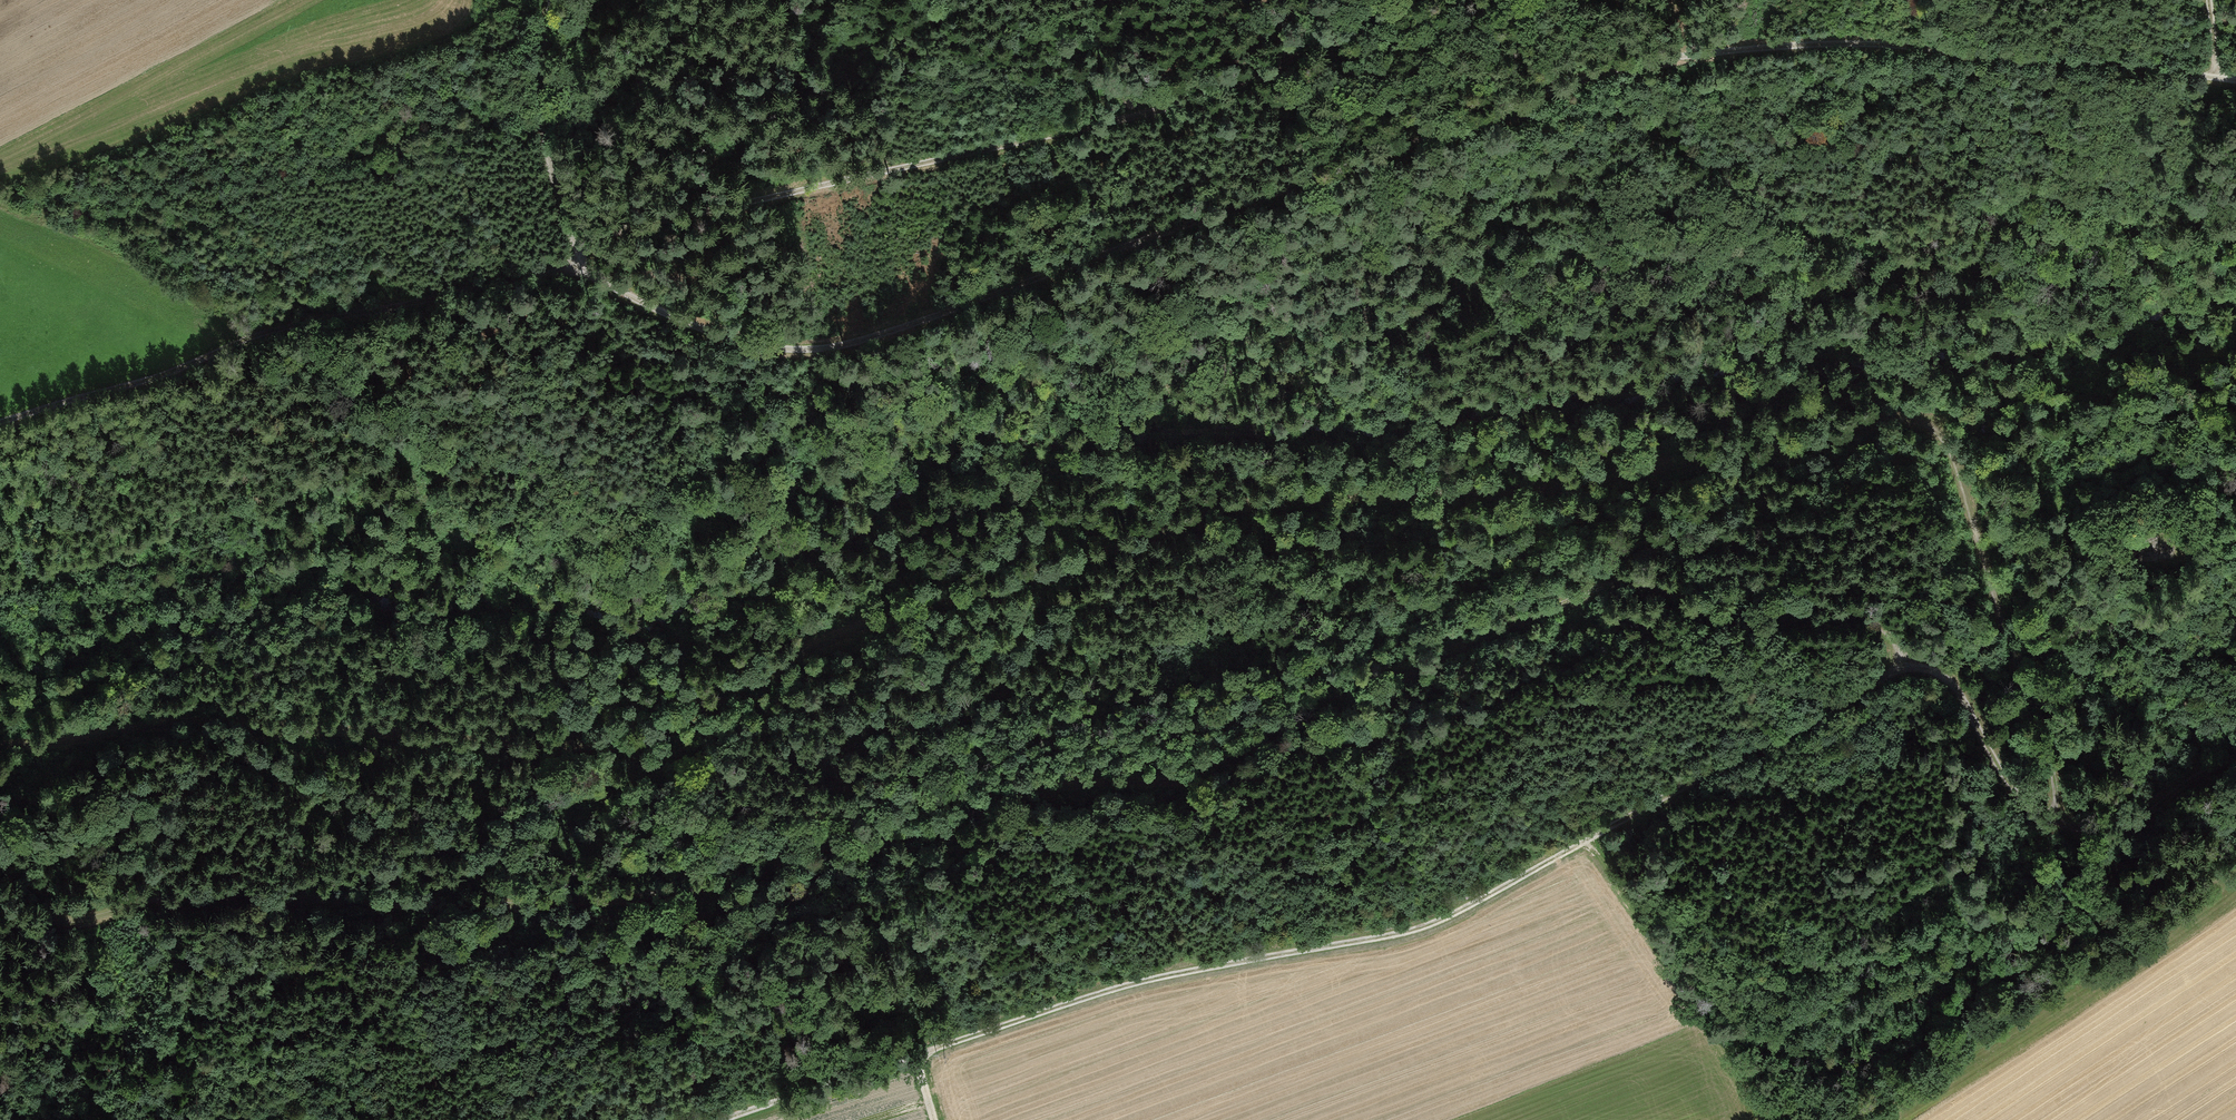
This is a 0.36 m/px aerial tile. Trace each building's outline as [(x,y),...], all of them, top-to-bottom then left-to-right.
[(897,1047),(894,1037),(878,1043),(881,1053),(897,1047)]
